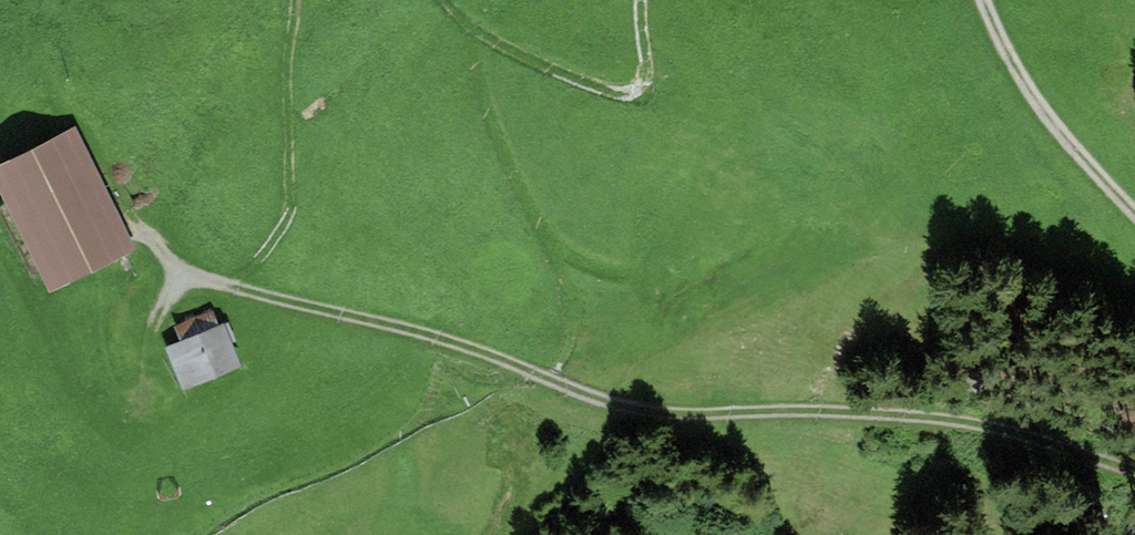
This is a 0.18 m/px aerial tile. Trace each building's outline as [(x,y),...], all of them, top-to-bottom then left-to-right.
[(0,167),(0,205),(45,293),(135,247),(75,129),(0,167)] [(228,325),(163,350),(179,390),(244,365),(228,325)]
